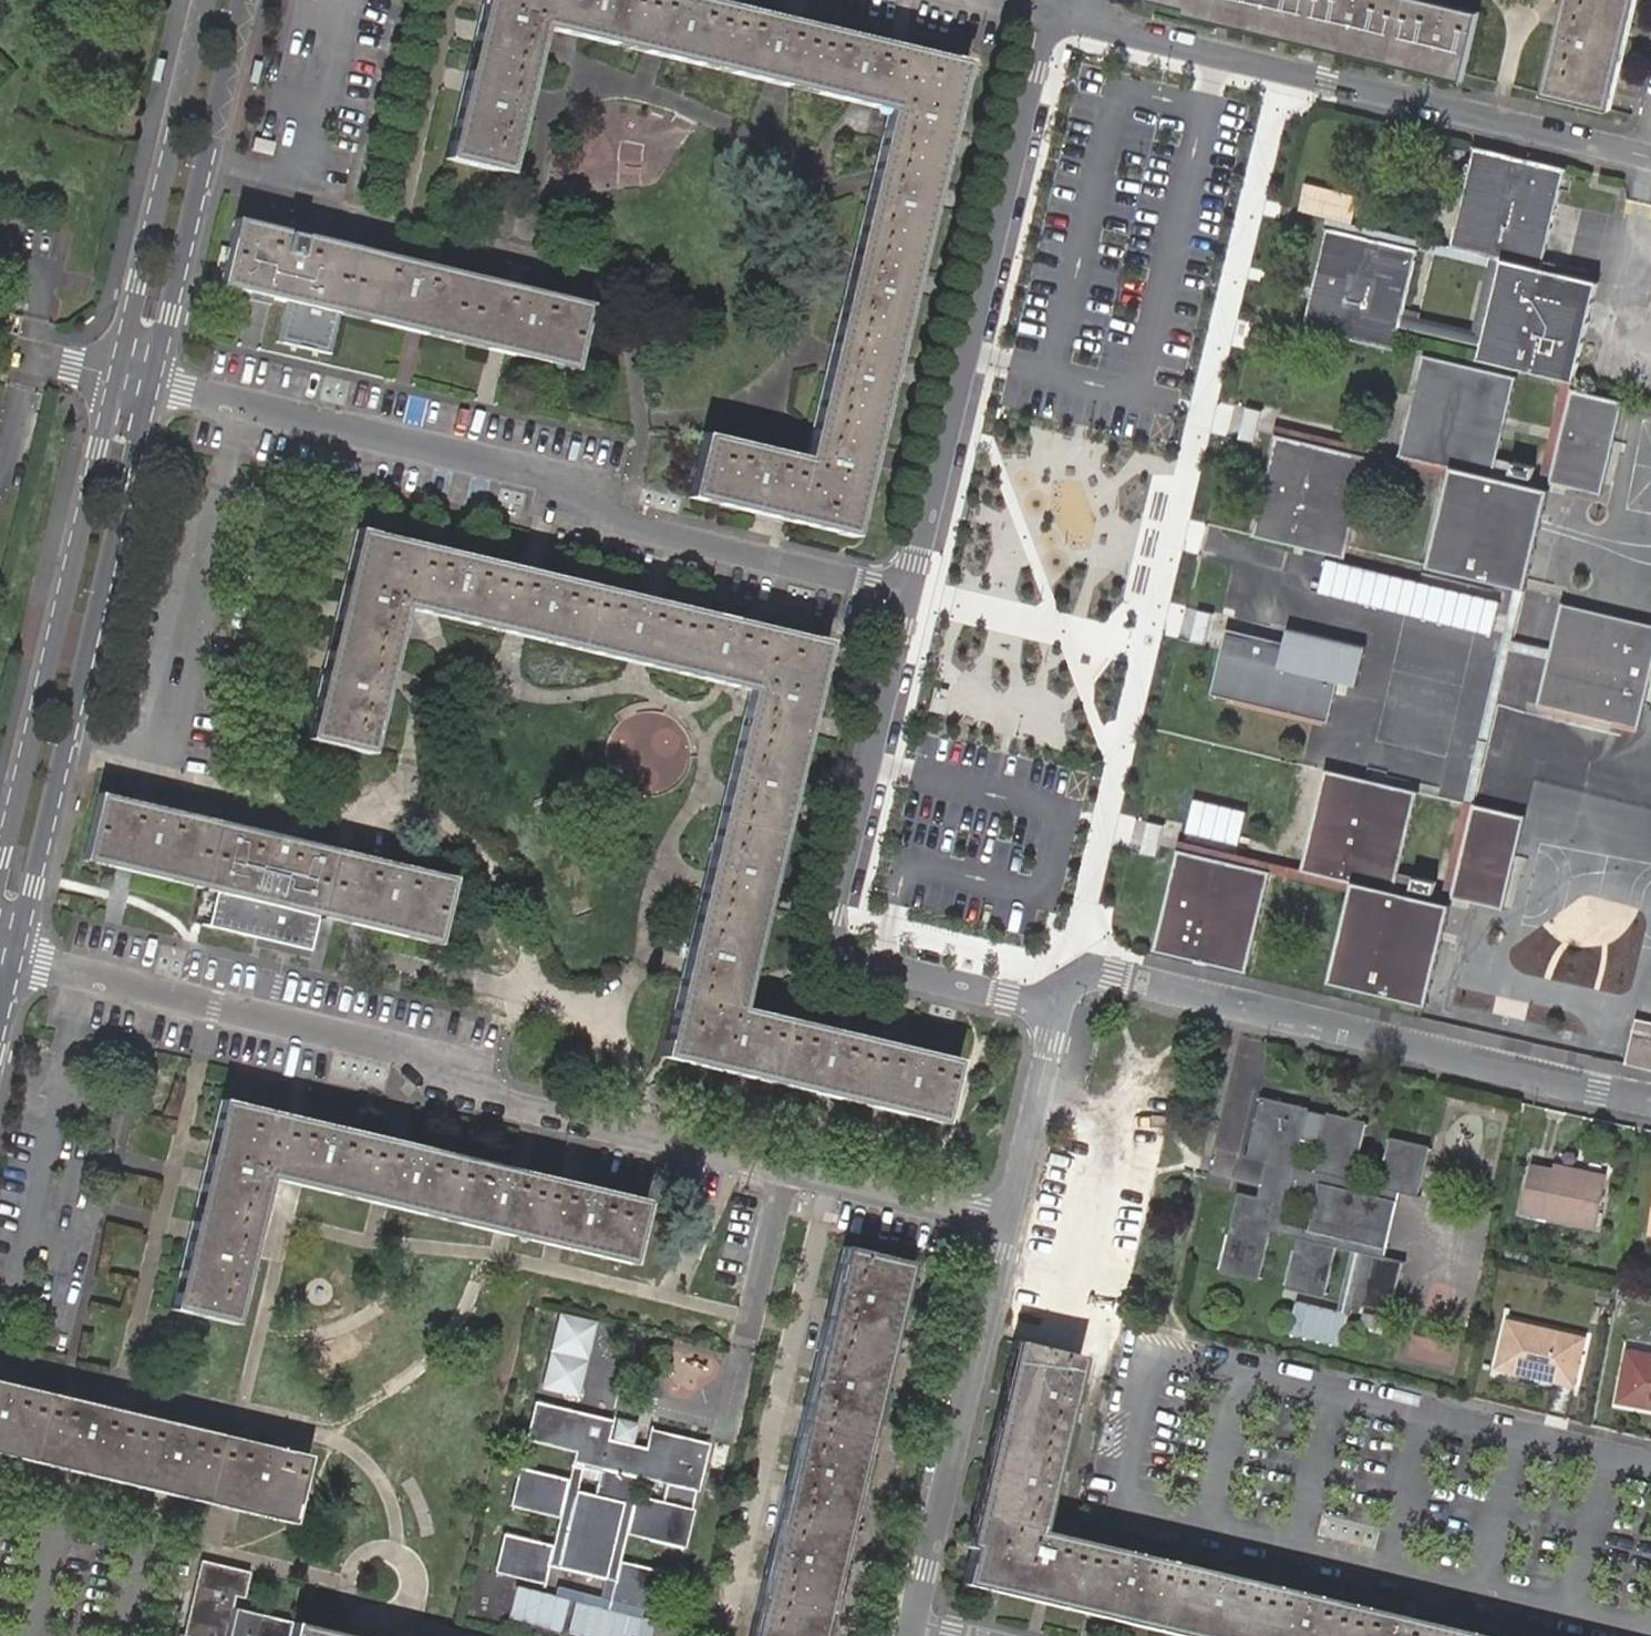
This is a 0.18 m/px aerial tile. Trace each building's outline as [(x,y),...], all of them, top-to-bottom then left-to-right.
[(444,161),(506,176),(541,30),(890,112),(808,457),(706,434),(691,500),(856,540),(969,60),(718,0),(481,0),(444,161)] [(1466,86),(1482,19),(1401,0),(1157,0),(1156,6),(1163,7),(1162,13),(1466,86)] [(1641,0),(1570,0),(1547,98),(1615,114),(1641,0)] [(1583,388),(1607,290),(1550,277),(1574,176),(1479,154),(1455,255),(1505,266),(1503,276),(1483,364),(1573,385),(1583,388)] [(287,316),(279,350),(331,363),(342,321),(575,376),(592,308),(239,221),(222,291),(253,299),(251,307),(272,312),(274,304),(289,308),(287,316)] [(1505,266),(1455,255),(1329,222),(1327,232),(1422,256),(1503,276),(1505,266)] [(1327,232),(1302,331),(1397,355),(1422,256),(1327,232)] [(287,316),(289,308),(274,304),(272,312),(287,316)] [(1432,580),(1518,601),(1530,604),(1557,497),(1500,483),(1525,383),(1430,360),(1405,460),(1457,473),(1454,485),(1432,580)] [(1581,393),(1583,388),(1573,385),(1549,485),(1558,488),(1581,393)] [(1633,405),(1581,393),(1558,488),(1609,500),(1633,405)] [(1249,415),(1243,443),(1258,446),(1265,418),(1249,415)] [(1373,464),(1454,485),(1457,473),(1405,460),(1283,428),(1280,440),(1373,464)] [(1349,560),(1373,464),(1280,440),(1256,536),(1349,560)] [(746,1012),(833,639),(358,527),(310,734),(371,749),(406,607),(754,688),(668,1057),(907,1114),(950,1125),(962,1077),(965,1065),(746,1012)] [(1333,558),(1325,592),(1498,633),(1506,599),(1333,558)] [(1495,699),(1506,701),(1516,661),(1551,670),(1553,660),(1519,651),(1530,604),(1518,601),(1495,699)] [(1551,670),(1541,712),(1641,736),(1650,696),(1650,633),(1565,612),(1553,660),(1551,670)] [(1285,640),(1229,627),(1213,692),(1329,719),(1338,680),(1358,685),(1367,645),(1288,626),(1285,640)] [(1506,701),(1495,699),(1474,798),(1483,801),(1506,701)] [(1331,775),(1307,874),(1320,877),(1401,896),(1406,879),(1425,797),(1331,775)] [(457,877),(102,794),(85,865),(439,947),(457,877)] [(1191,829),(1245,843),(1253,811),(1199,797),(1191,829)] [(1464,879),(1481,809),(1483,801),(1474,798),(1455,879),(1448,907),(1457,910),(1459,901),(1464,879)] [(1510,912),(1531,821),(1481,809),(1464,879),(1459,901),(1510,912)] [(1165,832),(1150,829),(1143,857),(1159,860),(1165,832)] [(1320,877),(1307,874),(1183,845),(1180,854),(1274,876),(1279,877),(1399,906),(1401,896),(1320,877)] [(1251,974),(1274,876),(1180,854),(1157,952),(1251,974)] [(1433,1007),(1457,910),(1448,907),(1401,896),(1399,906),(1377,994),(1433,1007)] [(1650,1077),(1650,1024),(1637,1021),(1625,1071),(1650,1077)] [(1381,1186),(1354,1179),(1367,1122),(1328,1113),(1326,1124),(1306,1119),(1309,1109),(1262,1098),(1248,1154),(1269,1159),(1259,1199),(1239,1195),(1221,1269),(1262,1278),(1273,1233),(1300,1239),(1290,1285),(1327,1294),(1337,1248),(1364,1255),(1354,1300),(1392,1308),(1406,1252),(1387,1247),(1402,1182),(1421,1187),(1431,1149),(1392,1139),(1381,1186)] [(174,1317),(234,1330),(269,1186),(633,1271),(648,1207),(223,1107),(174,1317)] [(1328,1113),(1309,1109),(1306,1119),(1326,1124),(1328,1113)] [(1524,1168),(1516,1210),(1593,1223),(1601,1175),(1547,1166),(1547,1171),(1524,1168)] [(909,1267),(847,1252),(753,1635),(817,1635),(909,1267)] [(909,1267),(817,1635),(825,1635),(916,1269),(909,1267)] [(592,1323),(554,1314),(537,1390),(575,1399),(592,1323)] [(1505,1321),(1496,1368),(1576,1384),(1585,1338),(1505,1321)] [(978,1550),(1029,1342),(1020,1340),(969,1548),(978,1550)] [(1029,1342),(978,1550),(973,1577),(1217,1635),(1491,1635),(1046,1531),(1091,1355),(1029,1342)] [(1650,1405),(1650,1354),(1629,1350),(1621,1400),(1650,1405)] [(599,1360),(585,1399),(608,1407),(622,1369),(599,1360)] [(304,1527),(319,1461),(0,1389),(0,1454),(304,1527)] [(504,1535),(496,1572),(543,1583),(548,1562),(615,1578),(611,1598),(660,1609),(670,1569),(620,1558),(626,1533),(683,1546),(706,1440),(648,1427),(645,1444),(632,1441),(610,1435),(608,1435),(612,1418),(533,1401),(525,1440),(572,1450),(566,1479),(519,1468),(510,1507),(558,1518),(551,1545),(504,1535)] [(637,1419),(615,1413),(610,1435),(632,1441),(637,1419)] [(304,1527),(0,1454),(0,1462),(303,1534),(304,1527)] [(298,1626),(242,1613),(244,1603),(245,1599),(254,1602),(260,1576),(212,1564),(202,1604),(194,1635),(340,1635),(298,1626)] [(973,1577),(969,1584),(1186,1635),(1217,1635),(973,1577)] [(514,1586),(510,1619),(567,1627),(571,1594),(514,1586)] [(656,1613),(572,1605),(569,1635),(653,1635),(656,1613)]
